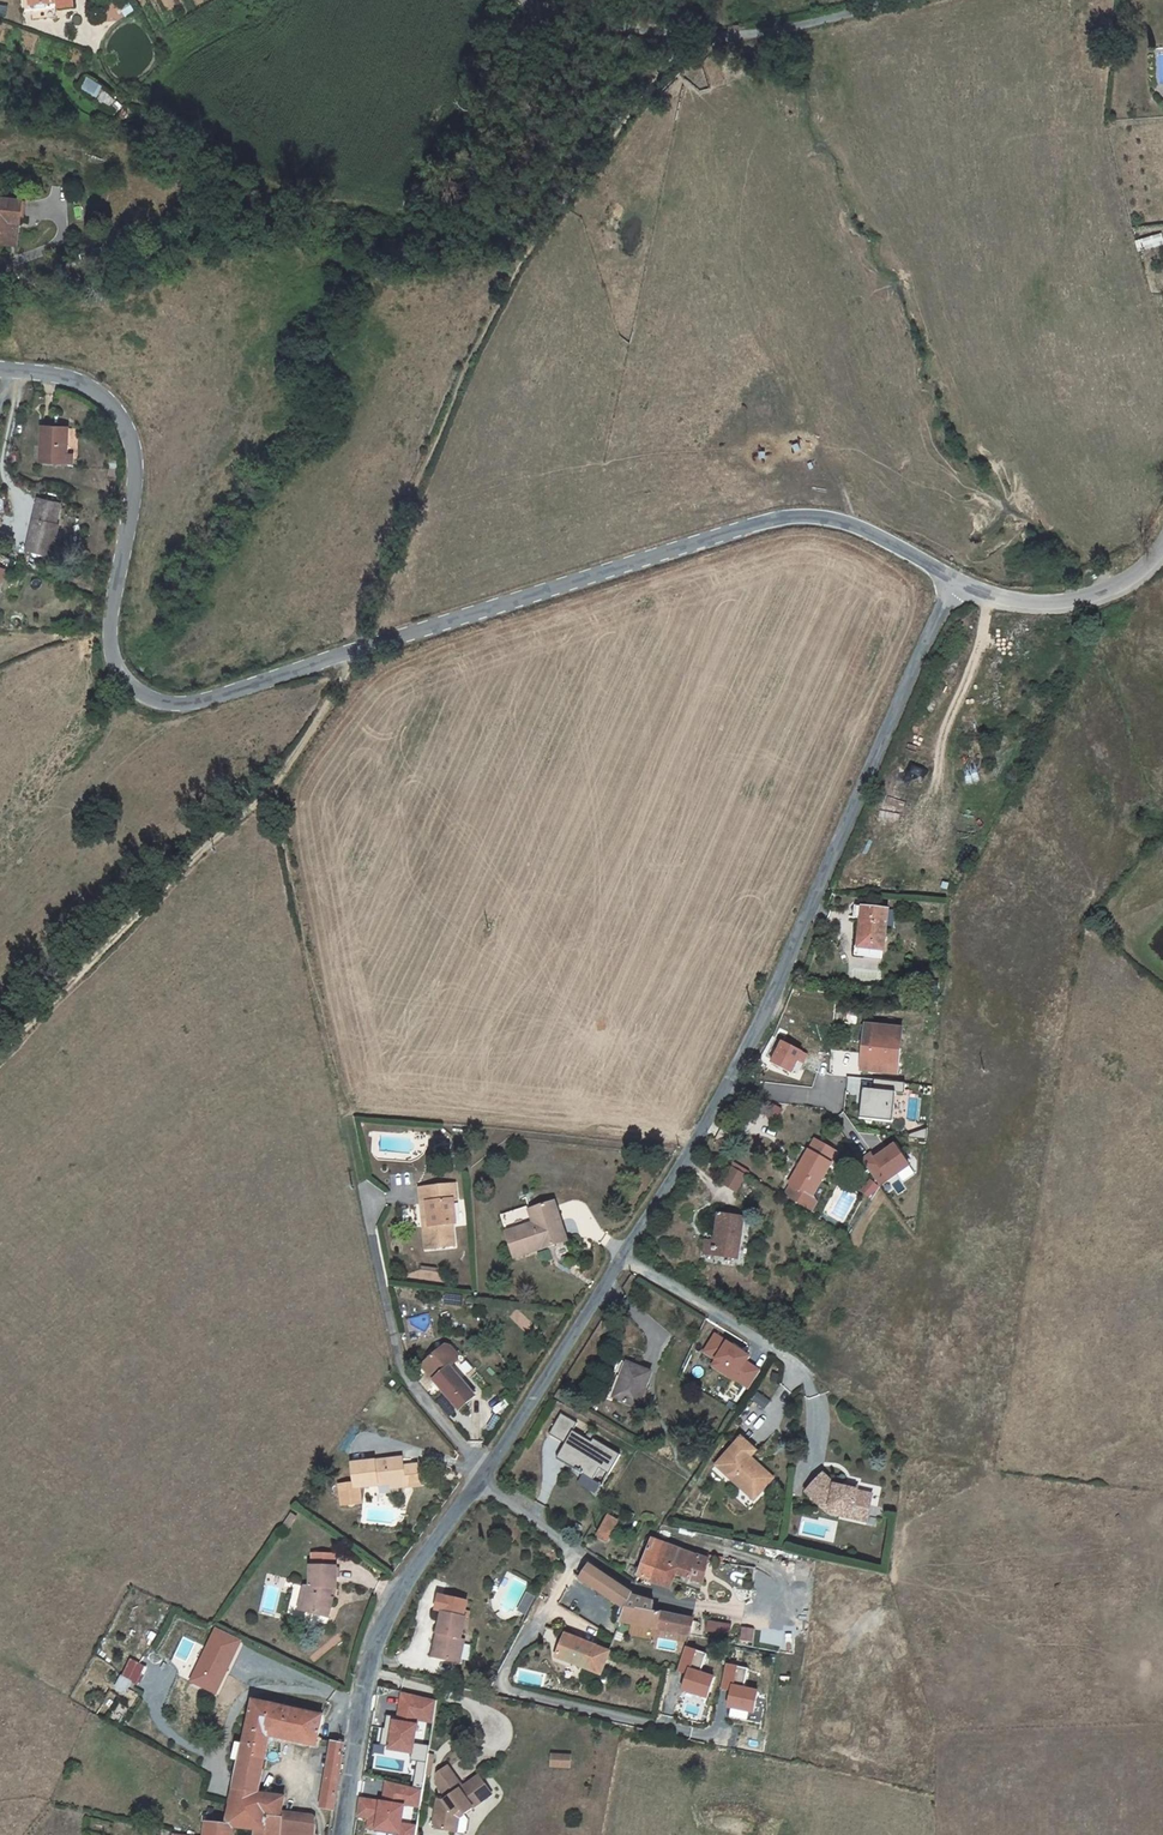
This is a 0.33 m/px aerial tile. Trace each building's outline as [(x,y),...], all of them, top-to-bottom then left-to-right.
[(23,201),(0,198),(0,244),(11,245),(13,222),(19,222),(21,222),(23,201)] [(1156,235),(1135,241),(1138,251),(1160,244),(1156,235)] [(69,427),(42,426),(40,462),(73,463),(73,454),(66,453),(66,437),(68,437),(69,427)] [(116,469),(110,468),(109,478),(116,478),(117,469),(116,469)] [(56,539),(53,538),(61,504),(38,498),(27,550),(52,556),(56,539)] [(885,929),(888,910),(863,907),(858,947),(883,950),(885,929)] [(885,929),(893,930),(895,910),(888,910),(885,929)] [(861,1070),(897,1075),(902,1030),(865,1026),(861,1070)] [(781,1041),(769,1063),(792,1076),(804,1054),(781,1041)] [(862,1090),(862,1120),(897,1120),(898,1082),(875,1082),(875,1090),(862,1090)] [(748,1125),(754,1112),(741,1106),(736,1119),(748,1125)] [(812,1198),(838,1154),(815,1140),(789,1185),(812,1198)] [(745,1176),(732,1169),(723,1183),(736,1191),(745,1176)] [(878,1187),(870,1179),(862,1189),(870,1195),(878,1187)] [(453,1201),(457,1200),(455,1185),(420,1189),(422,1204),(427,1203),(430,1226),(424,1226),(426,1248),(454,1246),(452,1224),(456,1224),(453,1201)] [(870,1195),(862,1189),(860,1191),(868,1198),(870,1195)] [(568,1241),(555,1203),(529,1211),(533,1224),(506,1232),(515,1259),(549,1247),(548,1245),(552,1244),(553,1246),(568,1241)] [(533,1224),(529,1211),(528,1207),(501,1215),(506,1232),(533,1224)] [(743,1219),(719,1216),(716,1237),(719,1238),(718,1244),(715,1243),(713,1256),(737,1259),(743,1219)] [(715,1243),(706,1241),(704,1254),(713,1256),(715,1243)] [(805,1288),(813,1273),(805,1268),(797,1283),(805,1288)] [(418,1281),(441,1281),(441,1271),(418,1271),(418,1281)] [(701,1353),(713,1358),(708,1369),(751,1389),(765,1359),(711,1333),(701,1353)] [(451,1347),(446,1345),(423,1366),(448,1395),(451,1398),(460,1409),(474,1397),(450,1369),(459,1361),(459,1356),(451,1347)] [(638,1407),(652,1373),(628,1363),(614,1397),(638,1407)] [(396,1382),(391,1379),(388,1383),(393,1387),(396,1382)] [(764,1409),(770,1401),(759,1392),(753,1400),(764,1409)] [(565,1441),(556,1459),(605,1483),(620,1452),(573,1429),(577,1421),(560,1412),(550,1434),(565,1441)] [(756,1451),(740,1437),(716,1465),(754,1498),(766,1484),(759,1477),(763,1472),(748,1460),(750,1457),(756,1451)] [(772,1476),(750,1457),(748,1460),(763,1472),(759,1477),(766,1484),(772,1476)] [(402,1458),(376,1461),(353,1464),(355,1484),(348,1485),(349,1493),(341,1494),(342,1505),(362,1503),(360,1488),(378,1486),(378,1482),(383,1482),(384,1485),(392,1484),(405,1483),(402,1458)] [(863,1506),(870,1507),(872,1495),(856,1491),(857,1490),(844,1487),(834,1485),(823,1474),(806,1492),(828,1513),(839,1515),(840,1510),(861,1515),(863,1506)] [(348,1485),(340,1486),(341,1494),(349,1493),(348,1485)] [(624,1512),(611,1504),(606,1514),(608,1515),(618,1521),(624,1512)] [(867,1521),(870,1507),(863,1506),(861,1515),(840,1510),(839,1515),(867,1521)] [(296,1517),(292,1515),(285,1525),(289,1528),(296,1517)] [(618,1521),(608,1515),(596,1535),(606,1541),(618,1521)] [(666,1545),(652,1539),(641,1569),(639,1573),(638,1576),(652,1581),(654,1577),(666,1545)] [(696,1556),(666,1545),(654,1577),(670,1583),(672,1584),(673,1581),(676,1573),(690,1579),(692,1579),(702,1582),(708,1560),(696,1556)] [(653,1608),(654,1602),(632,1596),(632,1594),(589,1564),(579,1578),(621,1606),(625,1609),(622,1616),(620,1621),(640,1625),(658,1629),(660,1613),(658,1612),(658,1610),(658,1609),(657,1608),(656,1608),(653,1608)] [(334,1598),(331,1597),(333,1587),(337,1588),(337,1567),(311,1566),(311,1587),(305,1608),(314,1610),(314,1614),(329,1618),(334,1598)] [(687,1587),(690,1579),(676,1573),(673,1581),(687,1587)] [(669,1588),(670,1583),(654,1577),(652,1581),(669,1588)] [(305,1608),(311,1587),(305,1587),(299,1610),(314,1614),(314,1610),(305,1608)] [(526,1591),(516,1610),(526,1615),(535,1595),(526,1591)] [(432,1656),(456,1662),(461,1639),(466,1618),(442,1612),(432,1656)] [(693,1620),(660,1613),(658,1629),(690,1635),(693,1620)] [(706,1631),(731,1633),(731,1622),(706,1620),(706,1631)] [(555,1656),(600,1674),(609,1652),(597,1647),(596,1648),(576,1640),(577,1638),(564,1634),(555,1656)] [(465,1640),(461,1639),(456,1662),(460,1663),(465,1640)] [(701,1669),(706,1651),(685,1644),(677,1671),(685,1673),(680,1690),(707,1698),(715,1673),(701,1669)] [(132,1659),(124,1677),(138,1683),(146,1666),(132,1659)] [(759,1687),(745,1685),(748,1666),(726,1662),(720,1689),(728,1690),(725,1706),(754,1712),(759,1687)] [(122,1676),(116,1688),(126,1694),(133,1681),(122,1676)] [(393,1705),(400,1706),(402,1692),(384,1688),(379,1713),(391,1716),(393,1705)] [(282,1818),(280,1818),(281,1813),(285,1797),(259,1793),(263,1769),(268,1748),(271,1736),(265,1735),(267,1729),(277,1731),(276,1737),(277,1737),(287,1739),(288,1733),(295,1735),(293,1741),(306,1743),(307,1737),(318,1739),(323,1715),(272,1704),(253,1701),(244,1744),(240,1761),(228,1817),(207,1814),(207,1823),(205,1834),(233,1834),(234,1827),(255,1830),(255,1834),(280,1834),(282,1818)] [(276,1737),(277,1731),(267,1729),(265,1735),(271,1736),(276,1737)] [(275,1746),(277,1737),(276,1737),(271,1736),(268,1748),(271,1749),(271,1745),(275,1746)] [(334,1810),(345,1744),(333,1741),(321,1808),(334,1810)] [(240,1761),(244,1744),(236,1743),(233,1760),(240,1761)] [(549,1766),(571,1767),(572,1753),(550,1752),(549,1766)] [(431,1775),(434,1757),(429,1755),(426,1775),(431,1775)] [(434,1824),(437,1828),(452,1831),(455,1816),(462,1811),(465,1815),(492,1794),(479,1776),(463,1787),(448,1766),(438,1774),(436,1783),(441,1790),(447,1798),(444,1800),(440,1799),(438,1799),(434,1824)] [(459,1818),(465,1815),(462,1811),(455,1816),(452,1831),(457,1832),(459,1818)] [(305,1834),(308,1834),(308,1821),(316,1822),(316,1820),(315,1818),(313,1816),(309,1816),(281,1813),(280,1818),(282,1818),(280,1834),(305,1834)] [(316,1834),(316,1823),(316,1822),(308,1821),(308,1834),(305,1834),(317,1834),(316,1834)]
